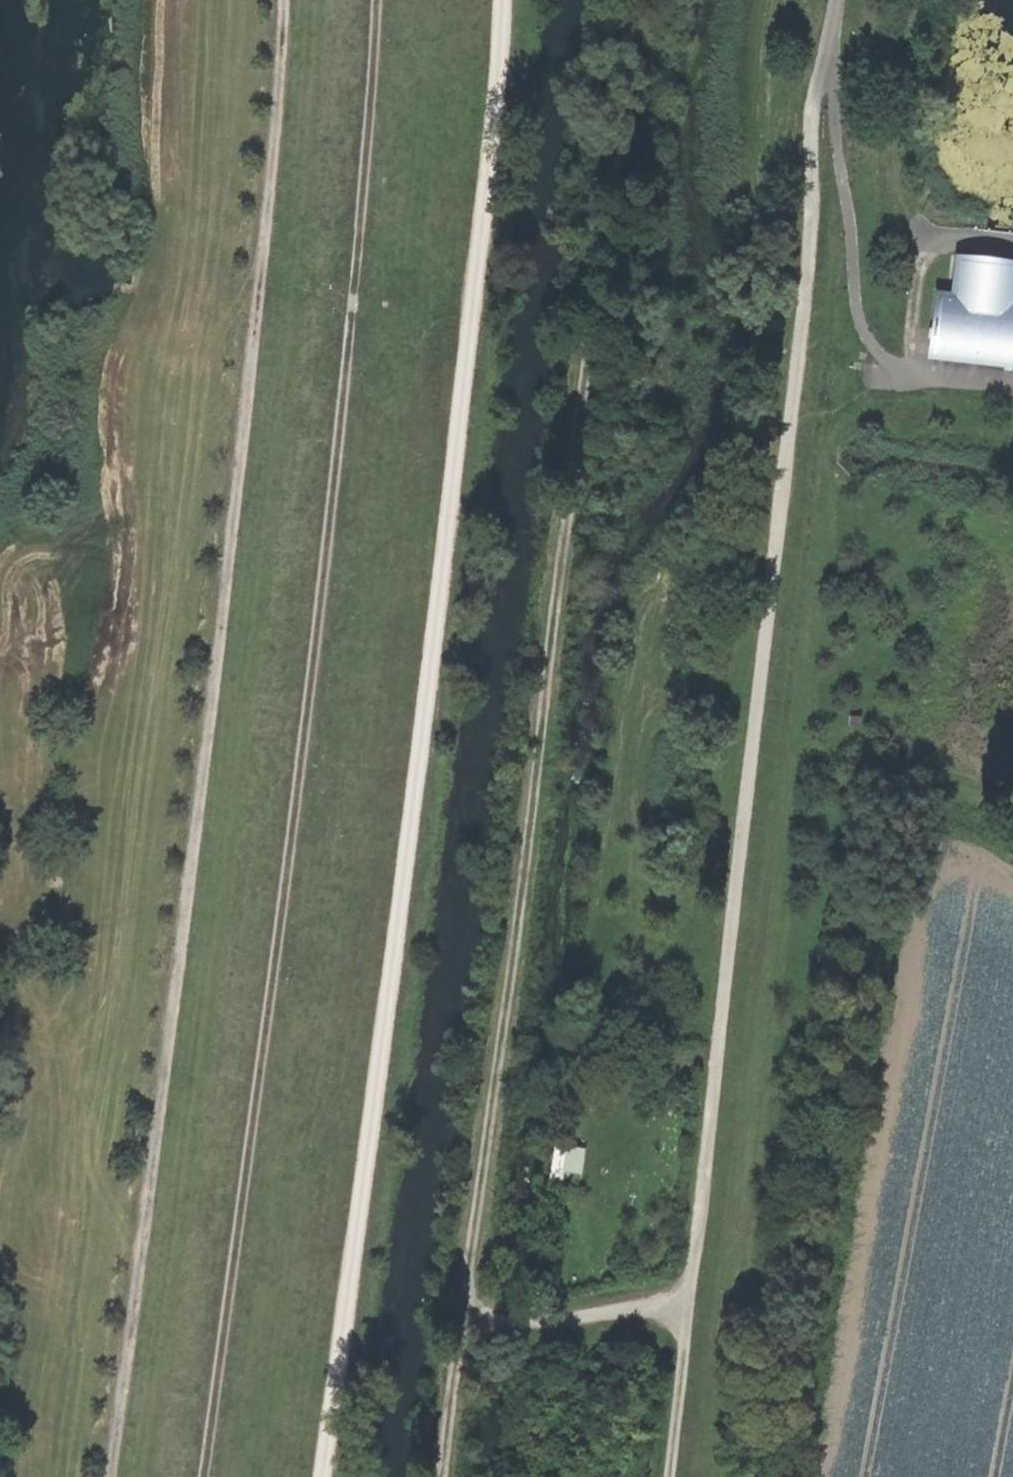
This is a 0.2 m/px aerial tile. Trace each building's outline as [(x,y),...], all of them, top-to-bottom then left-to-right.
[(956,259),(951,297),(935,295),(928,364),(1012,373),(1012,266),(956,259)] [(549,1181),(582,1182),(584,1144),(551,1142),(549,1181)]
